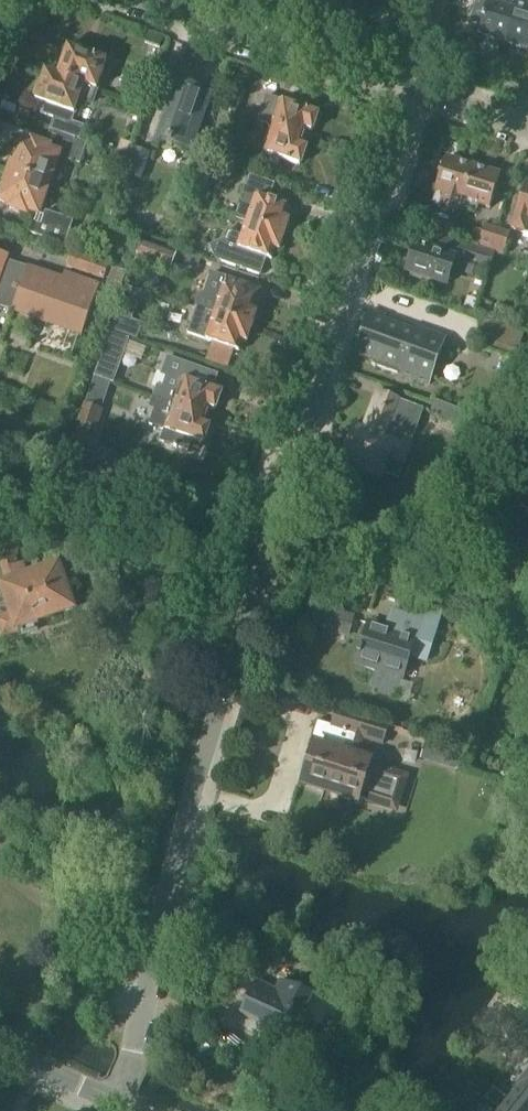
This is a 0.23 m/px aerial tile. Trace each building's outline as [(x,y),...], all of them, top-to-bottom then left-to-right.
[(239,8),(252,12),(256,0),(242,0),(239,8)] [(477,37),(505,45),(519,0),(480,0),(477,10),(485,13),(477,37)] [(519,0),(505,45),(527,52),(527,3),(519,0)] [(58,77),(45,72),(45,73),(96,91),(106,61),(67,48),(58,77)] [(72,124),(79,104),(93,107),(98,92),(96,91),(45,73),(35,102),(47,106),(44,116),(53,119),(49,131),(61,136),(62,134),(80,141),(84,128),(72,124)] [(176,85),(157,142),(191,154),(211,97),(200,93),(203,86),(189,81),(187,89),(176,85)] [(243,92),(230,86),(221,111),(230,114),(234,102),(239,104),(243,92)] [(316,125),(317,121),(317,118),(317,115),(279,102),(270,128),(305,140),(308,132),(311,133),(313,131),(315,128),(316,125)] [(230,114),(221,111),(203,160),(226,168),(233,149),(224,146),(227,139),(222,137),(230,114)] [(305,158),(305,155),(306,152),(306,148),(303,147),(305,140),(270,128),(261,153),(266,154),(264,159),(263,161),(265,164),(274,167),(277,166),(280,159),(299,167),(302,164),(303,161),(305,158)] [(80,142),(80,141),(62,134),(61,136),(57,147),(50,145),(49,149),(32,144),(31,147),(20,143),(10,172),(51,187),(61,159),(80,166),(87,144),(80,142)] [(134,150),(125,176),(142,182),(150,155),(134,150)] [(432,205),(440,208),(439,210),(458,217),(460,210),(473,168),(445,159),(435,192),(436,192),(432,205)] [(473,168),(460,210),(474,215),(478,205),(490,209),(500,176),(473,168)] [(29,216),(30,213),(41,216),(51,187),(10,172),(0,200),(0,203),(10,206),(9,209),(29,216)] [(275,185),(250,176),(235,220),(285,237),(290,221),(286,220),(289,210),(269,202),(275,185)] [(513,230),(527,235),(527,186),(527,185),(513,230)] [(41,226),(31,222),(27,233),(65,246),(73,222),(45,212),(41,226)] [(240,237),(229,233),(227,241),(223,240),(207,247),(214,260),(261,276),(266,259),(272,261),(275,251),(280,252),(285,237),(235,220),(234,220),(245,224),(240,237)] [(428,232),(439,236),(450,241),(451,239),(455,224),(449,223),(449,225),(432,220),(428,232)] [(470,246),(469,247),(489,255),(492,256),(493,253),(493,252),(490,251),(498,228),(485,224),(483,233),(475,230),(470,246)] [(498,228),(490,251),(493,252),(493,253),(503,257),(511,233),(498,228)] [(433,254),(415,248),(407,273),(449,287),(454,272),(472,278),(476,266),(488,270),(492,256),(489,255),(469,247),(470,246),(451,239),(450,241),(439,236),(433,254)] [(136,262),(171,275),(178,253),(143,241),(136,262)] [(109,265),(71,252),(66,268),(104,281),(109,265)] [(12,313),(11,314),(82,338),(100,285),(64,273),(62,279),(28,267),(27,268),(8,262),(9,257),(0,254),(0,309),(12,313)] [(126,273),(112,268),(99,308),(113,313),(126,273)] [(203,295),(209,297),(204,312),(253,328),(258,314),(254,312),(261,292),(211,274),(203,295)] [(197,310),(188,335),(240,353),(243,343),(247,344),(253,328),(204,312),(197,310)] [(109,332),(129,339),(137,342),(142,326),(115,317),(109,332)] [(356,354),(379,363),(377,368),(428,386),(446,339),(415,328),(413,333),(370,317),(356,354)] [(525,335),(483,320),(476,340),(518,354),(525,335)] [(109,332),(93,379),(113,386),(129,339),(109,332)] [(220,401),(220,398),(220,395),(211,391),(216,377),(166,360),(161,375),(166,377),(160,393),(155,391),(152,399),(208,418),(211,410),(214,411),(216,409),(218,406),(219,404),(220,401)] [(365,431),(357,428),(344,462),(383,477),(384,474),(398,479),(424,410),(379,393),(365,431)] [(208,435),(209,432),(209,429),(209,426),(206,425),(207,422),(208,418),(152,399),(149,409),(154,411),(149,426),(164,431),(160,442),(176,447),(180,435),(203,443),(205,441),(207,438),(208,435)] [(435,400),(429,414),(477,432),(482,418),(435,400)] [(84,405),(69,448),(88,454),(102,411),(84,405)] [(512,511),(527,519),(527,479),(527,481),(522,490),(523,491),(520,496),(512,511)] [(7,618),(0,621),(0,627),(3,636),(14,632),(13,630),(72,609),(57,568),(28,578),(25,571),(23,564),(15,566),(15,563),(18,538),(2,536),(0,557),(0,567),(5,581),(0,583),(0,596),(7,618)] [(355,612),(331,607),(325,633),(349,639),(355,612)] [(369,624),(356,666),(377,672),(372,689),(395,696),(400,679),(402,680),(409,657),(427,663),(443,612),(433,609),(429,623),(396,613),(393,623),(389,622),(386,630),(369,624)] [(380,747),(386,727),(338,713),(334,726),(317,721),(310,744),(314,745),(302,785),(397,814),(409,776),(367,763),(369,758),(359,755),(363,742),(380,747)] [(241,1015),(271,1029),(266,1039),(298,1054),(313,1020),(304,1016),(313,997),(280,981),(275,992),(255,983),(241,1015)] [(500,1078),(483,1109),(459,1096),(451,1110),(453,1110),(527,1110),(527,1094),(500,1078)]
